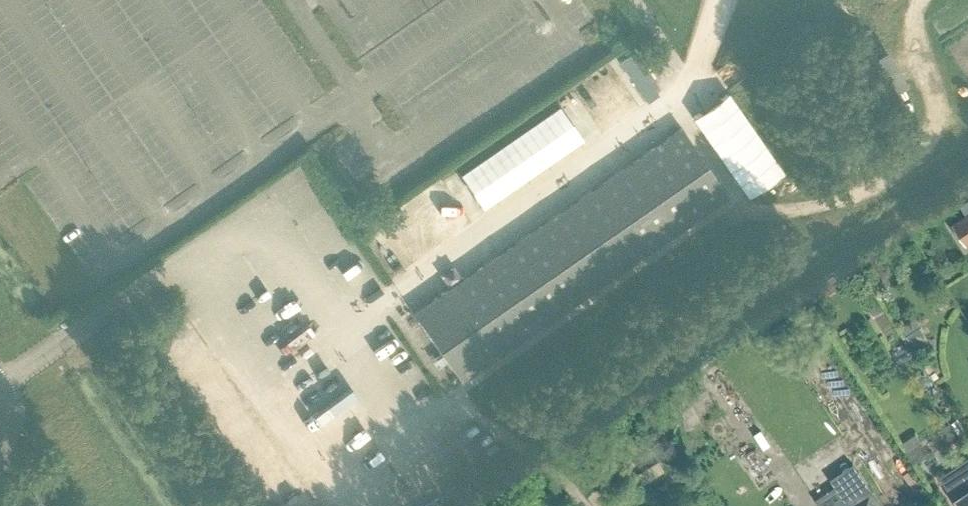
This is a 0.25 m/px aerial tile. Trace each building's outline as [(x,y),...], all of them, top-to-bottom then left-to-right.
[(646,101),(657,93),(630,53),(618,61),(646,101)] [(742,80),(702,102),(749,187),(789,165),(742,80)] [(558,105),(459,174),(482,207),(581,139),(558,105)] [(413,313),(460,381),(728,196),(680,127),(413,313)] [(967,241),(967,212),(953,222),(966,242),(967,241)] [(920,325),(906,334),(913,345),(927,336),(920,325)] [(957,431),(950,420),(939,428),(946,439),(957,431)] [(944,439),(930,441),(931,456),(945,455),(944,439)] [(923,453),(916,442),(905,449),(912,460),(923,453)] [(859,469),(816,497),(822,505),(884,505),(859,469)] [(950,490),(960,505),(962,504),(963,505),(967,505),(967,478),(950,490)]
